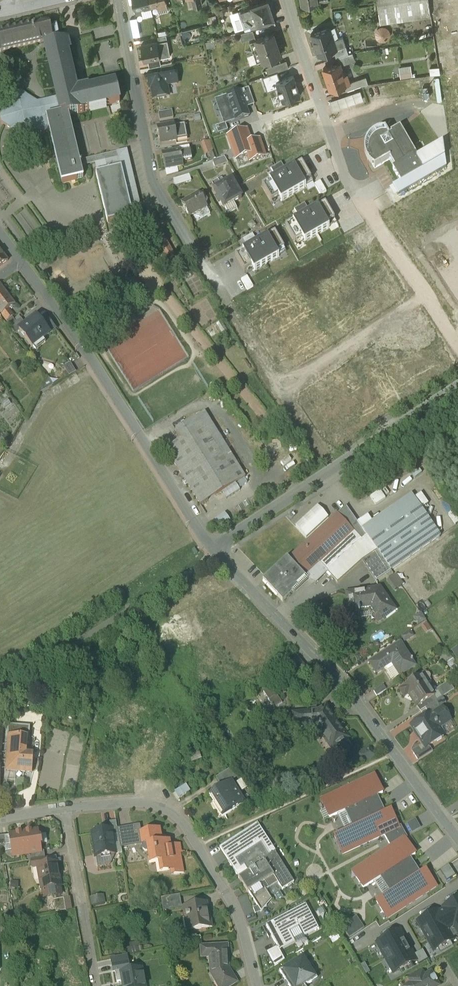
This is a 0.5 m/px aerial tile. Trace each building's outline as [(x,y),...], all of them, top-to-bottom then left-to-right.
[(136,14),(143,12),(142,9),(151,6),(149,0),(133,0),(136,14)] [(151,6),(160,5),(160,8),(168,7),(166,0),(149,0),(151,6)] [(252,5),(233,11),(235,17),(241,17),(244,27),(250,25),(274,17),(268,0),(265,0),(252,5)] [(380,22),(431,15),(429,0),(377,0),(380,22)] [(274,17),(250,25),(251,29),(253,29),(276,23),(274,17)] [(0,32),(0,52),(53,39),(53,36),(49,20),(0,32)] [(378,41),(391,38),(388,26),(375,29),(378,41)] [(329,28),(329,27),(311,33),(311,34),(318,54),(318,55),(334,50),(346,45),(343,36),(332,39),(328,28),(329,28)] [(251,29),(239,32),(242,40),(255,36),(253,29),(251,29)] [(273,32),(256,38),(250,40),(253,52),(257,61),(263,59),(280,54),(273,32)] [(159,41),(141,45),(144,60),(148,59),(159,57),(170,55),(167,40),(159,41)] [(68,42),(46,47),(58,97),(62,114),(47,117),(50,130),(62,182),(84,177),(81,167),(80,161),(69,116),(84,112),(84,111),(120,102),(116,83),(89,90),(89,88),(85,89),(77,91),(68,53),(70,52),(68,42)] [(346,45),(334,50),(336,57),(338,57),(349,53),(346,45)] [(250,63),(257,61),(253,52),(247,54),(250,63)] [(338,57),(340,62),(341,65),(355,60),(352,52),(349,53),(338,57)] [(159,57),(148,59),(149,67),(161,65),(159,57)] [(289,67),(286,60),(280,62),(283,69),(289,67)] [(280,62),(266,67),(268,74),(277,71),(283,69),(280,62)] [(340,62),(323,68),(330,89),(344,84),(350,82),(347,74),(344,75),(341,65),(340,62)] [(409,66),(400,67),(402,77),(411,75),(409,66)] [(165,69),(147,73),(150,89),(152,89),(153,97),(166,95),(164,86),(168,86),(168,85),(177,84),(175,71),(165,73),(165,69)] [(278,87),(276,81),(280,80),(277,71),(268,74),(262,76),(267,91),(278,87)] [(280,80),(276,81),(278,87),(279,89),(277,90),(279,96),(281,95),(283,101),(301,95),(294,75),(280,80)] [(366,76),(350,82),(344,84),(346,90),(362,85),(368,84),(366,76)] [(249,89),(241,92),(242,98),(251,95),(249,89)] [(360,91),(330,101),(334,111),(363,100),(360,91)] [(38,102),(21,92),(14,93),(0,116),(2,123),(25,137),(31,136),(33,134),(50,130),(47,117),(62,114),(58,97),(44,101),(38,102)] [(220,117),(223,124),(223,125),(224,126),(226,125),(249,117),(246,109),(242,98),(241,92),(218,100),(224,116),(220,117)] [(255,106),(251,95),(242,98),(246,109),(255,106)] [(224,116),(218,100),(215,101),(220,117),(224,116)] [(172,110),(158,113),(160,121),(174,118),(172,110)] [(185,124),(175,126),(174,124),(157,127),(160,144),(177,141),(177,140),(187,138),(185,124)] [(226,125),(224,126),(223,125),(216,128),(218,135),(228,132),(226,125)] [(391,135),(389,136),(385,130),(377,132),(370,137),(366,143),(364,152),(365,156),(366,159),(368,162),(370,165),(375,169),(390,160),(395,169),(416,156),(400,128),(390,134),(391,135)] [(246,132),(228,138),(236,160),(248,156),(254,154),(251,144),(246,132)] [(207,155),(210,154),(214,152),(210,141),(204,143),(207,155)] [(259,141),(251,144),(254,154),(248,156),(250,163),(265,157),(259,141)] [(417,158),(416,156),(395,169),(393,170),(401,184),(445,158),(443,143),(417,158)] [(127,150),(80,161),(81,167),(95,164),(98,173),(96,173),(108,222),(143,214),(127,150)] [(180,150),(162,153),(165,169),(177,167),(183,166),(182,162),(192,160),(190,152),(181,153),(180,150)] [(250,163),(248,156),(236,160),(239,168),(251,164),(250,163)] [(213,161),(215,168),(228,164),(225,157),(217,160),(213,161)] [(302,163),(262,187),(272,203),(279,198),(281,202),(306,188),(304,184),(311,179),(302,163)] [(281,164),(271,170),(274,175),(284,169),(281,164)] [(177,167),(165,169),(167,176),(178,172),(177,167)] [(184,176),(173,179),(175,186),(186,183),(184,176)] [(232,181),(225,185),(222,179),(212,185),(215,191),(214,191),(225,208),(234,203),(242,198),(232,181)] [(326,192),(320,181),(314,185),(320,195),(326,192)] [(199,193),(181,203),(189,217),(199,211),(200,212),(207,208),(206,207),(207,207),(199,193)] [(234,203),(225,208),(228,214),(237,209),(234,203)] [(326,204),(286,227),(295,243),(302,239),(305,242),(329,228),(327,224),(335,220),(326,204)] [(305,204),(294,210),(298,216),(308,210),(305,204)] [(171,272),(181,266),(161,232),(149,239),(153,247),(156,246),(171,272)] [(275,233),(235,256),(244,272),(252,268),(254,271),(279,257),(277,253),(284,249),(275,233)] [(256,240),(253,235),(243,241),(246,246),(256,240)] [(8,260),(0,249),(0,266),(8,260)] [(253,287),(247,277),(241,280),(247,290),(253,287)] [(0,285),(0,313),(1,315),(9,309),(15,304),(0,285)] [(263,294),(259,297),(271,314),(275,311),(263,294)] [(9,309),(1,315),(7,321),(14,316),(9,309)] [(26,324),(19,330),(20,331),(32,346),(33,346),(31,344),(41,336),(43,338),(50,333),(40,320),(37,316),(26,324)] [(55,328),(46,316),(40,320),(50,333),(55,328)] [(21,318),(10,327),(15,334),(20,331),(19,330),(26,324),(21,318)] [(49,377),(40,393),(53,385),(49,377)] [(200,505),(246,477),(234,458),(226,463),(198,417),(176,431),(182,440),(166,450),(200,505)] [(412,495),(362,529),(377,551),(391,571),(441,536),(412,495)] [(317,504),(296,526),(308,538),(329,517),(317,504)] [(346,507),(275,573),(273,572),(264,580),(263,579),(263,580),(283,602),(283,601),(292,593),(290,591),(319,564),(338,584),(363,563),(377,551),(362,529),(346,507)] [(391,571),(377,551),(363,563),(366,566),(376,582),(391,571)] [(401,585),(394,576),(389,580),(396,590),(401,585)] [(380,590),(366,592),(366,591),(348,594),(350,607),(358,606),(359,612),(371,610),(378,621),(394,610),(380,590)] [(410,632),(402,637),(405,642),(413,636),(410,632)] [(401,644),(370,664),(377,674),(385,669),(384,668),(392,663),(400,676),(415,667),(408,656),(409,656),(401,644)] [(298,659),(284,670),(291,679),(305,668),(298,659)] [(430,675),(426,673),(422,676),(421,677),(426,685),(427,684),(431,682),(430,680),(431,676),(430,675)] [(426,685),(421,677),(422,676),(399,690),(404,698),(409,695),(417,707),(418,707),(435,696),(434,694),(427,684),(426,685)] [(435,696),(418,707),(421,711),(425,709),(436,702),(454,690),(449,683),(434,694),(435,696)] [(384,686),(374,692),(377,697),(387,691),(384,686)] [(272,687),(264,692),(274,708),(282,703),(272,687)] [(436,702),(425,709),(429,714),(439,707),(436,702)] [(326,706),(319,711),(293,714),(294,728),(302,727),(302,725),(312,725),(319,729),(333,750),(349,739),(344,732),(343,733),(334,719),(335,719),(326,706)] [(429,714),(411,726),(415,731),(417,732),(420,736),(420,738),(423,744),(426,748),(429,746),(444,737),(439,729),(440,727),(450,720),(443,709),(441,710),(439,707),(429,714)] [(30,727),(8,725),(8,730),(7,736),(27,738),(29,738),(30,732),(30,727)] [(27,738),(9,737),(10,737),(9,749),(7,771),(19,771),(19,772),(32,773),(33,757),(25,756),(27,738)] [(423,744),(412,751),(418,761),(433,752),(429,746),(426,748),(423,744)] [(368,748),(358,755),(364,763),(374,756),(368,748)] [(232,768),(220,776),(224,783),(237,775),(232,768)] [(383,793),(374,775),(321,800),(326,810),(329,817),(330,818),(338,814),(348,810),(356,827),(346,832),(335,837),(343,855),(384,835),(399,828),(399,827),(391,811),(386,813),(377,796),(383,793)] [(230,782),(210,795),(211,795),(212,794),(217,802),(216,803),(224,815),(221,816),(222,817),(244,803),(230,782)] [(329,817),(326,810),(320,812),(324,820),(329,817)] [(356,827),(348,810),(338,814),(346,832),(356,827)] [(116,821),(109,822),(111,830),(112,836),(118,835),(117,829),(116,821)] [(419,827),(416,822),(408,826),(411,831),(419,827)] [(267,838),(258,824),(220,848),(230,863),(229,864),(239,879),(248,893),(249,892),(261,912),(272,900),(266,891),(278,884),(282,890),(294,883),(275,852),(276,852),(267,838)] [(140,825),(117,829),(118,835),(120,846),(141,842),(140,833),(141,832),(140,825)] [(399,827),(399,828),(384,835),(391,847),(405,838),(406,839),(408,838),(401,826),(399,827)] [(111,830),(92,833),(94,848),(93,848),(95,858),(114,855),(115,855),(115,854),(112,836),(111,830)] [(170,841),(163,842),(161,832),(157,830),(141,832),(140,833),(141,842),(143,849),(145,851),(147,851),(149,859),(152,861),(157,861),(158,861),(160,869),(162,870),(169,869),(171,870),(171,875),(184,873),(180,853),(185,852),(184,851),(181,852),(180,844),(171,846),(170,841)] [(38,831),(28,832),(27,832),(24,832),(27,855),(41,853),(41,852),(40,845),(41,845),(40,838),(39,839),(38,831)] [(20,834),(10,835),(13,857),(27,855),(24,832),(20,833),(20,834)] [(118,835),(112,836),(115,854),(122,853),(120,846),(118,835)] [(391,847),(352,872),(363,889),(374,882),(383,875),(394,891),(384,897),(377,902),(387,919),(437,887),(426,870),(421,874),(410,858),(416,855),(406,839),(405,838),(391,847)] [(41,853),(27,855),(28,861),(31,861),(44,859),(45,859),(44,852),(41,852),(41,853)] [(114,855),(95,858),(97,868),(110,865),(114,855)] [(44,859),(31,861),(33,869),(38,868),(46,866),(44,859)] [(46,866),(38,868),(40,882),(41,882),(42,889),(42,890),(43,890),(45,899),(61,896),(60,887),(61,887),(60,886),(58,873),(57,864),(46,866)] [(449,866),(440,871),(447,881),(455,876),(449,866)] [(394,891),(383,875),(374,882),(384,897),(394,891)] [(91,897),(92,906),(106,904),(105,895),(91,897)] [(180,895),(163,898),(165,911),(182,908),(180,895)] [(64,899),(66,911),(72,910),(70,898),(64,899)] [(64,899),(54,901),(56,913),(66,911),(64,899)] [(417,922),(434,952),(454,941),(453,939),(457,936),(457,899),(443,908),(444,910),(439,912),(438,911),(417,922)] [(205,904),(182,908),(184,908),(189,931),(212,927),(210,915),(210,914),(209,914),(208,913),(207,914),(205,904)] [(289,915),(284,918),(283,916),(266,925),(280,951),(281,950),(280,948),(294,941),(290,933),(298,928),(303,936),(317,928),(318,930),(319,930),(306,904),(289,913),(289,915)] [(361,928),(356,920),(345,927),(350,935),(361,928)] [(400,930),(376,943),(393,974),(417,961),(414,956),(400,930)] [(201,947),(202,958),(209,957),(210,974),(215,983),(219,980),(222,985),(230,985),(235,983),(230,974),(231,973),(228,969),(227,946),(201,947)] [(414,956),(417,961),(419,965),(428,960),(423,950),(414,956)] [(126,956),(111,958),(112,959),(111,960),(113,972),(115,972),(130,969),(127,956),(126,957),(126,956)] [(298,960),(293,963),(294,964),(292,965),(291,964),(280,971),(289,985),(305,985),(307,984),(307,985),(312,982),(313,981),(314,979),(315,977),(314,975),(314,973),(313,971),(312,971),(308,965),(308,964),(307,962),(303,957),(298,960)] [(370,973),(365,963),(361,966),(366,976),(370,973)] [(117,983),(122,981),(121,973),(130,971),(130,969),(115,972),(117,983)] [(123,985),(143,985),(143,984),(145,984),(142,969),(130,971),(121,973),(122,981),(123,985)] [(422,971),(408,979),(410,983),(412,982),(413,984),(425,977),(422,971)] [(413,984),(412,982),(410,983),(411,985),(409,985),(438,985),(436,983),(437,982),(434,977),(433,977),(431,974),(425,977),(413,984)]
